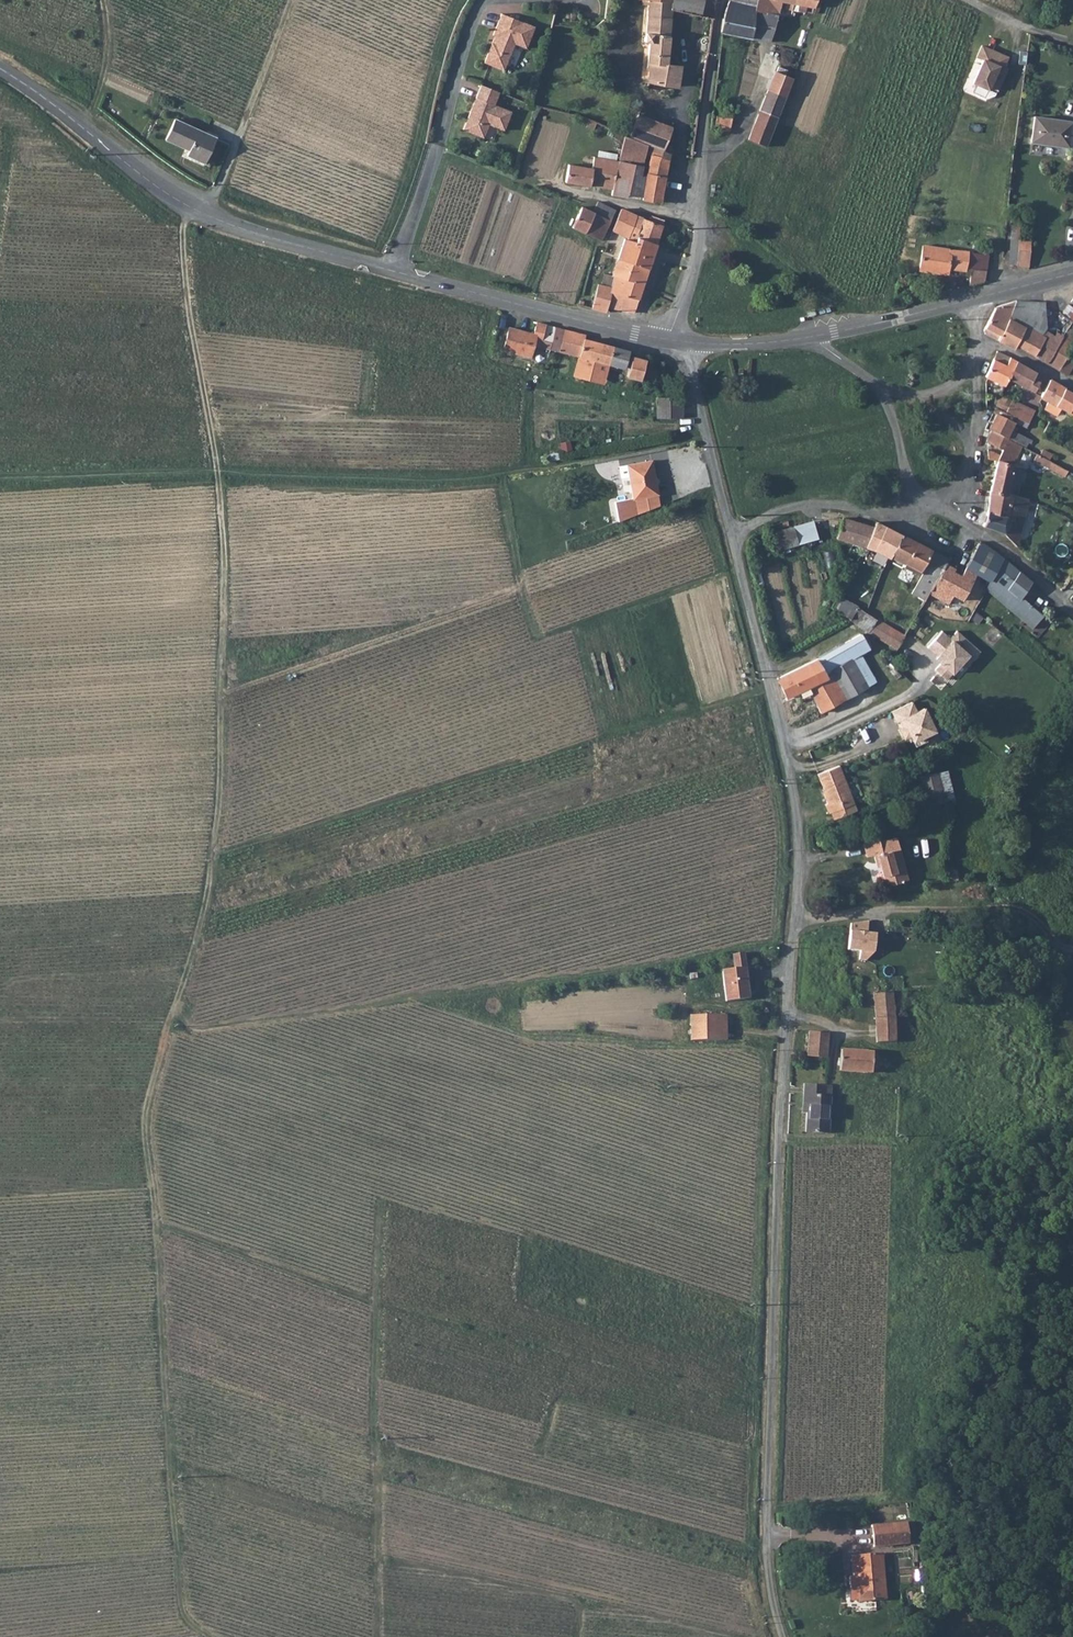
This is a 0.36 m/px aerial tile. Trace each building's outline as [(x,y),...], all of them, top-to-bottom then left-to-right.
[(649,0),(646,33),(650,34),(645,67),(649,67),(647,81),(675,85),(678,64),(666,62),(671,3),(712,13),(714,0),(649,0)] [(722,13),(720,27),(751,34),(757,5),(754,5),(755,0),(725,0),(722,13)] [(776,10),(778,0),(755,0),(754,5),(757,5),(776,10)] [(817,0),(793,0),(792,6),(814,11),(817,0)] [(751,34),(769,38),(776,10),(757,5),(751,34)] [(492,35),(482,61),(501,69),(512,42),(523,47),(532,25),(499,12),(490,34),(492,35)] [(1006,49),(979,38),(975,49),(981,52),(972,75),(987,81),(989,79),(996,82),(1005,60),(1001,58),(1006,49)] [(793,75),(773,67),(745,140),(765,148),(793,75)] [(479,84),(461,129),(482,137),(487,123),(502,129),(509,110),(493,104),(498,91),(479,84)] [(626,130),(645,137),(660,143),(658,153),(666,155),(668,148),(672,124),(635,110),(631,127),(627,126),(626,130)] [(713,119),(718,119),(717,127),(729,128),(731,114),(714,111),(713,119)] [(1031,111),(1030,136),(1068,139),(1069,113),(1031,111)] [(190,145),(190,147),(208,155),(218,132),(176,114),(167,135),(190,145)] [(609,190),(619,192),(621,186),(624,169),(619,168),(624,129),(623,129),(617,157),(611,183),(609,190)] [(634,185),(638,166),(641,155),(642,147),(645,137),(626,130),(624,129),(619,168),(624,169),(621,186),(629,187),(628,191),(642,193),(643,187),(634,185)] [(638,166),(663,171),(666,155),(658,153),(660,143),(645,137),(642,147),(647,149),(645,156),(641,155),(638,166)] [(207,158),(208,155),(190,147),(188,150),(207,158)] [(591,164),(582,162),(580,180),(585,181),(586,179),(596,180),(602,154),(594,152),(591,164)] [(617,157),(602,154),(596,180),(611,183),(617,157)] [(564,177),(580,180),(582,162),(568,159),(564,177)] [(634,185),(643,187),(642,193),(642,195),(658,197),(663,171),(638,166),(634,185)] [(592,200),(591,204),(588,212),(578,209),(573,226),(583,230),(584,228),(593,231),(601,234),(603,227),(610,206),(592,200)] [(612,229),(617,231),(629,234),(636,212),(619,207),(612,229)] [(652,212),(651,217),(636,212),(629,234),(654,241),(661,220),(656,219),(658,214),(652,212)] [(1007,262),(1016,262),(1018,235),(1019,223),(1011,222),(1007,262)] [(603,235),(607,236),(609,232),(610,229),(603,227),(601,234),(603,235)] [(601,234),(593,231),(591,243),(599,246),(601,241),(603,235),(601,234)] [(600,282),(592,306),(606,309),(607,304),(633,309),(654,241),(629,234),(628,238),(625,237),(613,274),(616,275),(613,286),(600,282)] [(1029,236),(1018,235),(1016,262),(1028,263),(1029,236)] [(970,266),(969,282),(984,278),(987,243),(983,243),(984,241),(972,239),(972,247),(921,242),(918,267),(945,270),(946,264),(970,266)] [(613,274),(603,271),(600,282),(613,286),(616,275),(613,274)] [(998,333),(996,337),(1013,347),(1015,343),(1032,308),(1032,298),(1017,295),(997,302),(985,326),(998,333)] [(1051,324),(1046,321),(1044,299),(1032,298),(1032,308),(1015,343),(1034,353),(1051,324)] [(1064,328),(1072,311),(1062,305),(1051,324),(1034,353),(1047,361),(1064,328)] [(1064,328),(1072,333),(1072,311),(1064,328)] [(553,350),(556,322),(537,318),(536,330),(534,330),(532,354),(534,354),(535,347),(553,350)] [(559,351),(565,323),(556,322),(553,350),(559,351)] [(585,334),(586,329),(565,323),(559,351),(578,356),(573,375),(605,384),(610,363),(624,367),(629,346),(585,334)] [(506,349),(532,354),(534,330),(509,326),(506,349)] [(1064,328),(1047,361),(1059,368),(1067,353),(1069,350),(1072,352),(1072,350),(1072,348),(1071,347),(1072,344),(1072,333),(1064,328)] [(666,382),(667,376),(649,352),(632,349),(628,370),(644,373),(645,368),(650,375),(653,373),(660,381),(666,382)] [(1015,359),(996,349),(984,374),(1003,382),(1005,376),(1015,359)] [(1059,368),(1068,372),(1071,367),(1072,362),(1072,356),(1067,353),(1059,368)] [(1037,386),(1040,381),(1039,372),(1015,359),(1005,376),(1032,390),(1035,385),(1037,386)] [(1072,411),(1072,408),(1072,390),(1062,384),(1050,378),(1042,395),(1050,399),(1046,406),(1058,413),(1062,406),(1072,411)] [(1010,396),(999,391),(993,406),(1003,411),(1010,396)] [(656,414),(682,415),(681,395),(657,393),(656,409),(656,414)] [(1010,396),(1003,411),(1023,422),(1026,423),(1033,410),(1034,409),(1010,396)] [(1021,425),(1023,422),(1003,411),(993,406),(992,410),(996,412),(1014,421),(1021,425)] [(990,428),(1022,445),(1027,448),(1030,441),(1010,430),(1014,421),(996,412),(989,427),(990,428)] [(1000,451),(985,445),(986,454),(997,458),(988,488),(1014,494),(1021,474),(1011,470),(1022,445),(990,428),(985,438),(1002,446),(1000,451)] [(1036,452),(1043,456),(1046,458),(1049,452),(1039,446),(1036,452)] [(625,496),(630,508),(662,495),(653,451),(629,455),(636,490),(615,494),(616,499),(625,496)] [(1046,458),(1043,456),(1036,452),(1033,451),(1031,457),(1038,460),(1036,462),(1045,467),(1048,459),(1046,458)] [(1065,468),(1053,462),(1048,468),(1062,475),(1065,468)] [(1021,539),(1017,538),(1025,497),(1014,494),(988,488),(987,500),(985,512),(982,524),(989,526),(1000,531),(1000,532),(1015,541),(1015,542),(1020,544),(1021,539)] [(616,499),(618,512),(630,508),(625,496),(616,499)] [(841,515),(835,536),(863,543),(873,523),(841,515)] [(796,541),(815,535),(811,517),(791,524),(796,541)] [(875,519),(873,523),(863,543),(886,554),(888,552),(899,532),(875,519)] [(796,541),(791,524),(771,530),(776,547),(796,541)] [(903,560),(914,540),(899,532),(888,552),(903,560)] [(1002,551),(978,538),(968,559),(965,566),(972,569),(990,577),(991,574),(1002,551)] [(913,602),(919,606),(922,600),(945,561),(946,557),(914,540),(903,560),(902,562),(917,571),(920,567),(924,570),(910,593),(917,597),(913,602)] [(1030,577),(1002,551),(991,574),(1019,592),(1030,577)] [(949,562),(945,561),(922,600),(929,604),(936,592),(947,598),(963,570),(953,564),(949,562)] [(1019,592),(991,574),(990,577),(986,584),(1031,624),(1041,611),(1019,592)] [(837,591),(830,604),(848,616),(856,604),(837,591)] [(856,604),(848,616),(851,618),(857,622),(854,628),(861,632),(864,626),(868,629),(876,617),(863,608),(856,604)] [(876,617),(868,629),(895,646),(902,634),(876,617)] [(945,631),(929,648),(938,657),(937,658),(944,665),(938,671),(948,681),(963,664),(969,670),(986,652),(960,628),(952,637),(945,631)] [(823,669),(828,667),(850,655),(859,650),(868,645),(861,632),(817,655),(823,669)] [(864,684),(873,680),(859,650),(850,655),(864,684)] [(797,696),(808,690),(816,708),(842,695),(828,667),(823,669),(817,655),(776,675),(785,694),(794,689),(797,696)] [(864,684),(850,655),(828,667),(842,695),(864,684)] [(913,698),(893,707),(898,718),(903,715),(907,722),(901,724),(906,734),(911,731),(914,730),(917,736),(925,732),(936,727),(925,704),(917,707),(913,698)] [(914,730),(911,731),(916,742),(928,736),(925,732),(917,736),(914,730)] [(817,772),(824,788),(845,779),(839,763),(817,772)] [(929,802),(946,799),(942,770),(924,773),(929,802)] [(831,810),(848,803),(846,798),(852,796),(845,779),(824,788),(825,791),(823,792),(827,801),(825,802),(828,811),(831,810)] [(848,803),(851,812),(857,809),(854,801),(848,803)] [(831,810),(834,818),(851,812),(848,803),(831,810)] [(887,887),(910,880),(896,838),(879,844),(877,841),(865,845),(869,857),(874,856),(878,866),(881,866),(887,887)] [(870,922),(852,925),(849,951),(862,952),(861,961),(869,961),(875,953),(877,934),(869,933),(870,922)] [(747,995),(742,950),(731,952),(732,965),(720,967),(724,998),(747,995)] [(877,994),(878,1020),(897,1018),(896,993),(877,994)] [(689,1014),(690,1040),(726,1038),(725,1014),(689,1014)] [(879,1042),(898,1041),(897,1018),(878,1020),(878,1027),(879,1042)] [(824,1050),(826,1026),(817,1025),(806,1025),(804,1038),(803,1048),(824,1050)] [(858,1044),(839,1043),(838,1063),(870,1066),(870,1069),(877,1070),(877,1069),(880,1070),(879,1072),(897,1077),(896,1057),(898,1057),(902,1049),(891,1045),(887,1054),(870,1049),(870,1045),(858,1044)] [(826,1079),(804,1078),(804,1088),(799,1088),(798,1100),(802,1100),(801,1124),(824,1125),(826,1079)] [(869,1517),(870,1540),(906,1536),(903,1514),(869,1517)] [(879,1547),(870,1548),(874,1595),(883,1594),(879,1547)] [(856,1594),(857,1597),(874,1595),(870,1548),(853,1549),(854,1570),(851,1570),(845,1570),(845,1572),(847,1571),(848,1582),(855,1582),(856,1594)] [(898,1585),(914,1585),(914,1557),(898,1557),(898,1585)] [(848,1582),(849,1594),(856,1594),(855,1582),(848,1582)]
